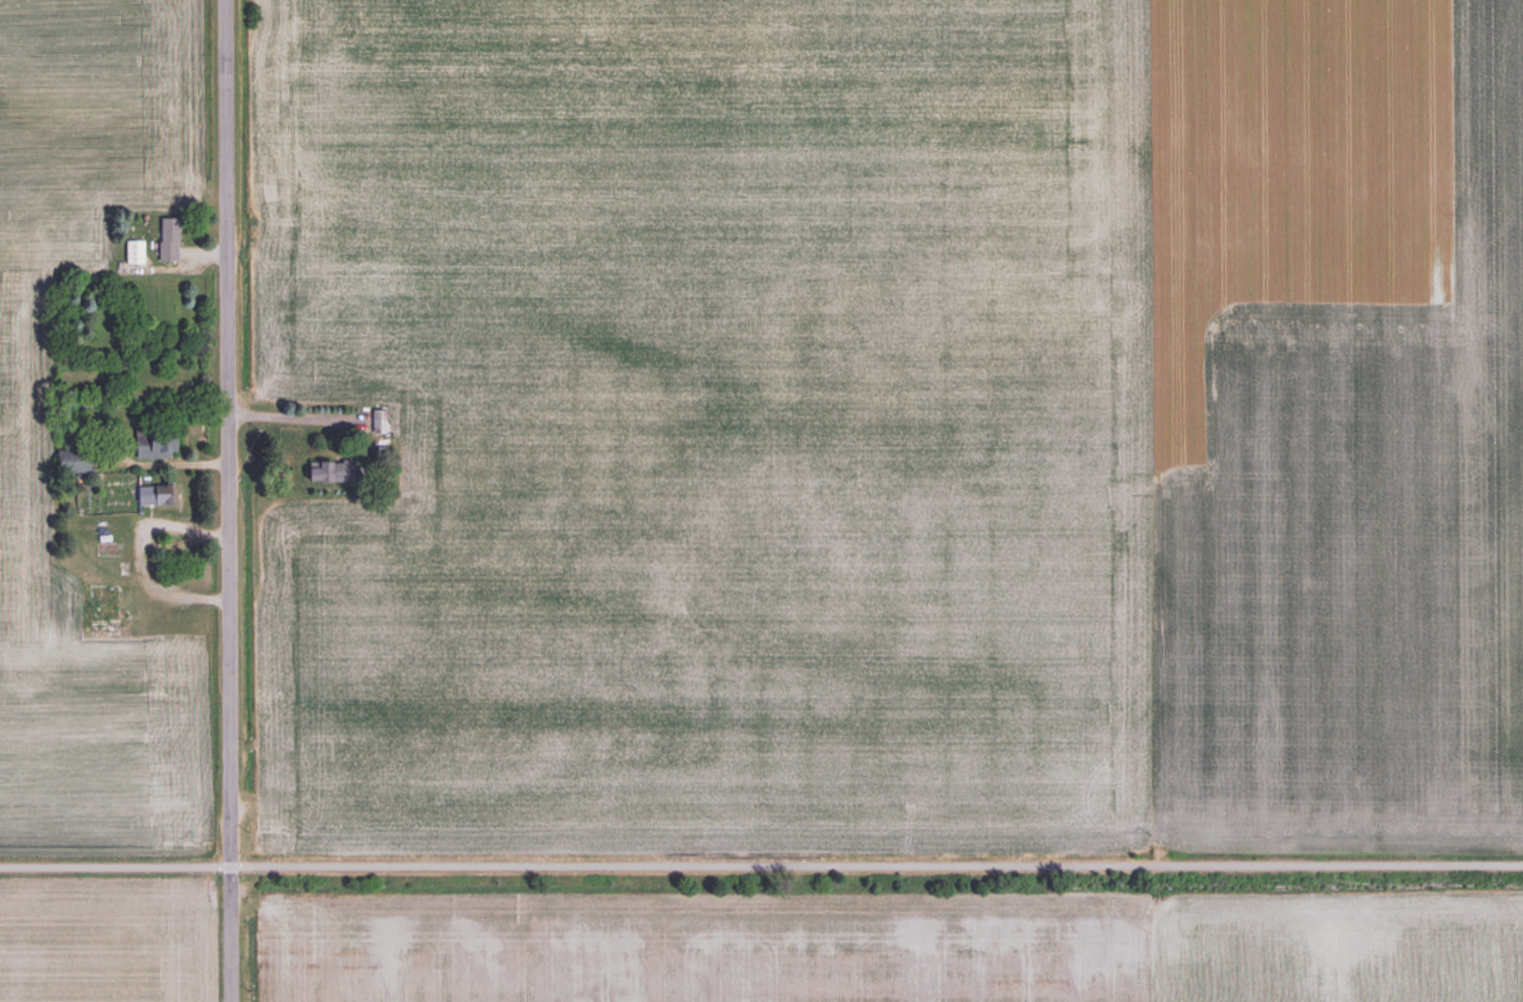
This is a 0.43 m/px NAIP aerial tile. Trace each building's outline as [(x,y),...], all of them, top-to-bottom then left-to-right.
[(157,260),(177,260),(177,217),(157,217),(157,260)] [(124,263),(144,263),(144,238),(124,238),(124,263)] [(385,410),(371,410),(371,433),(385,433),(385,410)] [(175,457),(175,427),(133,428),(133,457),(175,457)] [(53,471),(89,471),(89,449),(53,449),(53,471)] [(302,462),(302,481),(348,481),(348,461),(302,462)] [(135,484),(135,505),(178,505),(178,484),(135,484)] [(117,543),(94,543),(94,555),(117,555),(117,543)]
